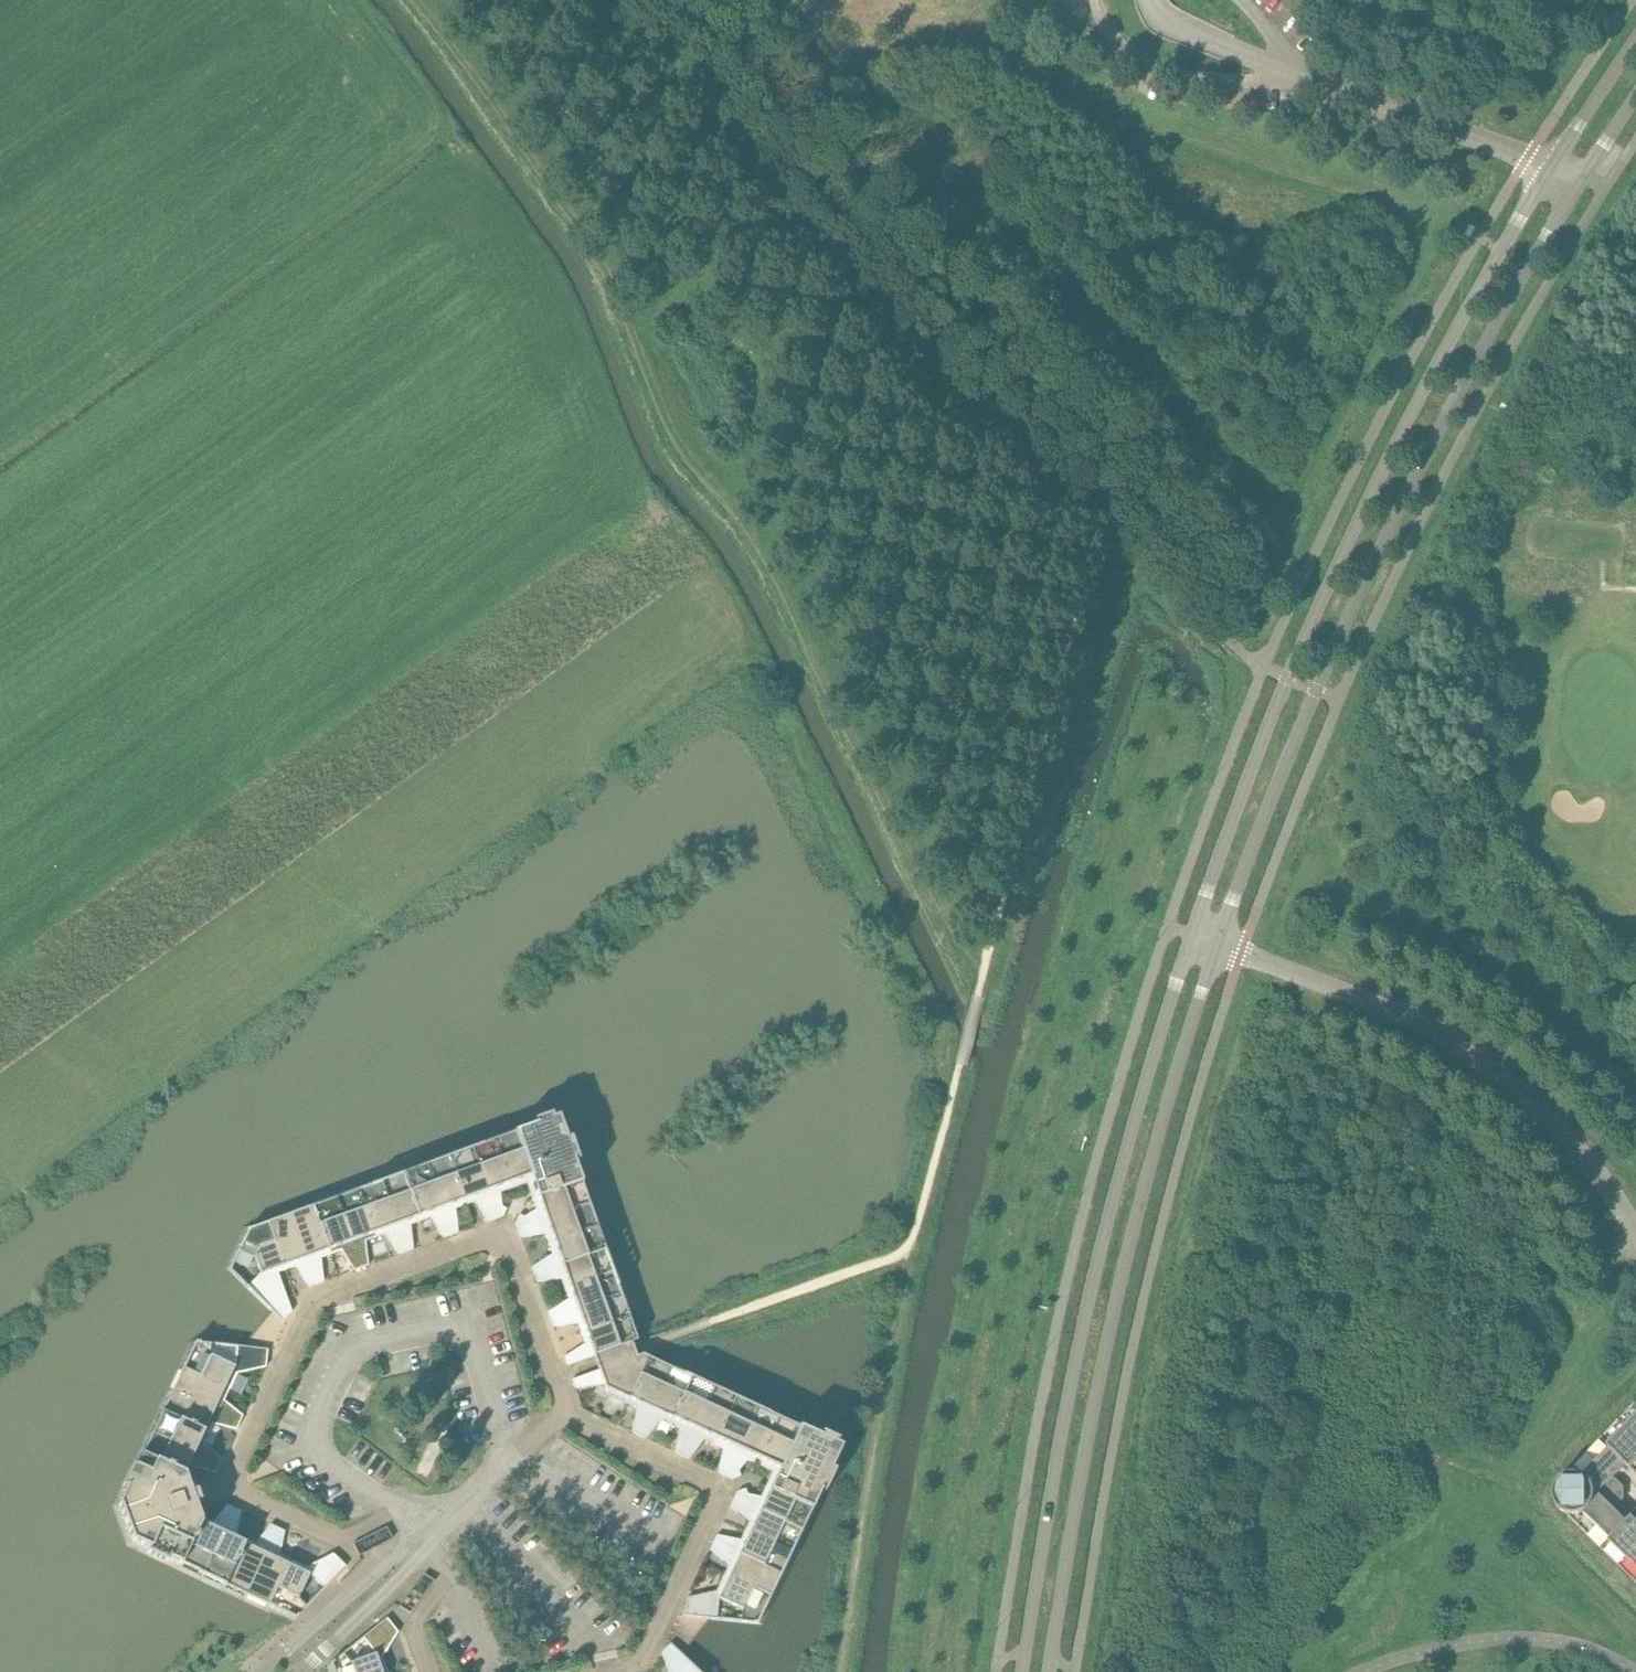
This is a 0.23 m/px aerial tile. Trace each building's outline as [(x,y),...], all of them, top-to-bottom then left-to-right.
[(560,1111),(513,1128),(532,1182),(531,1182),(536,1197),(531,1198),(532,1200),(585,1180),(560,1111)] [(513,1128),(491,1136),(510,1189),(531,1182),(532,1182),(513,1128)] [(500,1193),(510,1189),(491,1136),(468,1144),(495,1220),(503,1217),(506,1209),(501,1207),(500,1193)] [(495,1220),(468,1144),(446,1153),(465,1206),(475,1202),(488,1222),(495,1220)] [(455,1209),(465,1206),(446,1153),(423,1161),(450,1236),(458,1233),(455,1209)] [(450,1236),(423,1161),(401,1169),(420,1222),(430,1218),(443,1239),(450,1236)] [(410,1225),(420,1222),(401,1169),(378,1177),(406,1252),(413,1249),(410,1225)] [(406,1252),(378,1177),(356,1185),(375,1238),(385,1234),(398,1255),(406,1252)] [(515,1223),(518,1230),(593,1203),(585,1180),(532,1200),(535,1210),(524,1217),(519,1215),(515,1223)] [(365,1242),(375,1238),(356,1185),(333,1193),(361,1268),(368,1265),(365,1242)] [(361,1268),(333,1193),(311,1201),(330,1254),(340,1251),(353,1271),(361,1268)] [(320,1258),(330,1254),(311,1201),(289,1209),(316,1284),(324,1282),(320,1258)] [(518,1230),(521,1238),(545,1235),(548,1245),(601,1225),(593,1203),(518,1230)] [(316,1284),(289,1209),(266,1217),(285,1270),(296,1267),(309,1287),(316,1284)] [(278,1273),(285,1270),(266,1217),(244,1225),(225,1266),(282,1322),(292,1312),(278,1273)] [(601,1225),(548,1245),(552,1254),(531,1267),(534,1275),(609,1248),(601,1225)] [(534,1275),(537,1283),(561,1279),(564,1289),(618,1270),(609,1248),(534,1275)] [(618,1270),(564,1289),(568,1299),(547,1312),(550,1320),(626,1293),(618,1270)] [(550,1320),(553,1327),(577,1324),(581,1334),(634,1315),(626,1293),(550,1320)] [(634,1315),(581,1334),(584,1344),(564,1357),(567,1366),(593,1356),(631,1343),(642,1339),(634,1315)] [(267,1349),(189,1341),(177,1368),(228,1391),(236,1374),(266,1367),(267,1349)] [(607,1395),(627,1404),(651,1353),(651,1352),(636,1358),(634,1350),(631,1343),(593,1356),(596,1364),(599,1371),(572,1380),(575,1388),(604,1385),(607,1395)] [(638,1435),(673,1363),(651,1353),(627,1404),(636,1408),(631,1432),(638,1435)] [(694,1373),(673,1363),(638,1435),(646,1439),(661,1419),(670,1424),(694,1373)] [(177,1368),(167,1389),(239,1423),(243,1416),(224,1401),(228,1391),(177,1368)] [(682,1455),(716,1383),(694,1373),(670,1424),(679,1428),(674,1452),(682,1455)] [(737,1393),(716,1383),(682,1455),(689,1459),(704,1440),(713,1444),(737,1393)] [(157,1411),(208,1434),(213,1425),(236,1430),(239,1423),(167,1389),(157,1411)] [(725,1476),(759,1403),(737,1393),(713,1444),(723,1449),(717,1472),(725,1476)] [(781,1413),(759,1403),(725,1476),(732,1479),(740,1476),(738,1471),(747,1460),(756,1465),(781,1413)] [(1634,1403),(1633,1405),(1619,1420),(1618,1420),(1617,1421),(1635,1439),(1635,1406),(1634,1403)] [(157,1411),(147,1432),(219,1466),(223,1459),(204,1444),(208,1434),(157,1411)] [(756,1465),(777,1474),(778,1475),(802,1424),(781,1413),(756,1465)] [(1601,1438),(1635,1472),(1635,1439),(1617,1421),(1616,1422),(1602,1437),(1601,1438)] [(777,1474),(770,1488),(766,1486),(765,1488),(816,1512),(847,1445),(802,1424),(778,1475),(777,1474)] [(147,1432),(136,1454),(188,1478),(192,1468),(216,1473),(219,1466),(147,1432)] [(1601,1438),(1600,1439),(1568,1472),(1569,1473),(1569,1474),(1566,1475),(1563,1477),(1560,1478),(1558,1481),(1556,1483),(1554,1486),(1553,1490),(1553,1493),(1635,1494),(1635,1472),(1601,1438)] [(136,1454),(112,1505),(127,1546),(179,1570),(203,1519),(199,1517),(192,1520),(185,1516),(184,1515),(182,1509),(199,1503),(195,1491),(178,1497),(176,1491),(179,1484),(186,1481),(188,1478),(136,1454)] [(737,1492),(733,1499),(806,1533),(816,1512),(765,1488),(761,1497),(747,1494),(745,1489),(737,1492)] [(1553,1495),(1553,1498),(1554,1502),(1556,1505),(1558,1508),(1560,1510),(1563,1512),(1566,1514),(1569,1515),(1568,1516),(1602,1549),(1601,1549),(1602,1550),(1635,1515),(1635,1494),(1553,1493),(1553,1495)] [(745,1531),(796,1555),(806,1533),(733,1499),(730,1506),(749,1521),(745,1531)] [(212,1523),(203,1519),(179,1570),(200,1580),(234,1507),(227,1504),(212,1523)] [(241,1511),(234,1507),(200,1580),(222,1590),(246,1539),(236,1534),(241,1511)] [(1602,1550),(1603,1551),(1604,1551),(1619,1565),(1618,1565),(1619,1566),(1635,1549),(1635,1515),(1602,1550)] [(222,1590),(243,1600),(277,1528),(270,1524),(255,1543),(246,1539),(222,1590)] [(392,1538),(386,1527),(353,1544),(358,1555),(392,1538)] [(277,1528),(243,1600),(265,1610),(289,1559),(280,1555),(285,1531),(277,1528)] [(786,1576),(796,1555),(745,1531),(740,1540),(716,1535),(713,1542),(786,1576)] [(729,1564),(724,1574),(776,1598),(786,1576),(713,1542),(710,1549),(729,1564)] [(1619,1566),(1620,1567),(1621,1567),(1635,1582),(1635,1583),(1635,1549),(1619,1566)] [(306,1567),(289,1559),(265,1610),(291,1623),(346,1566),(333,1554),(306,1567)] [(776,1598),(724,1574),(716,1591),(687,1598),(685,1616),(763,1624),(776,1598)] [(327,1671),(387,1671),(382,1657),(398,1632),(386,1618),(325,1667),(327,1671)] [(671,1644),(661,1653),(668,1671),(700,1671),(671,1644)]
